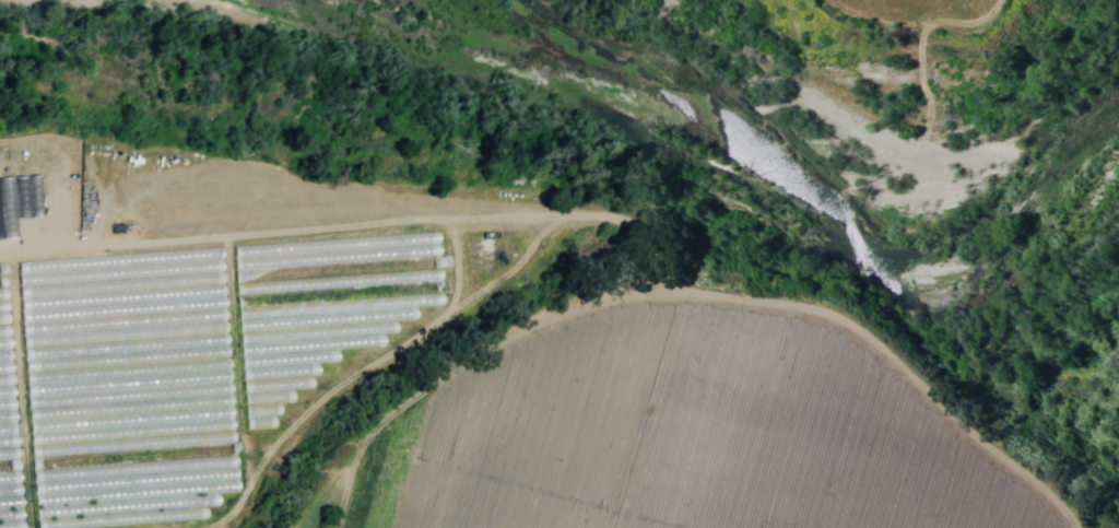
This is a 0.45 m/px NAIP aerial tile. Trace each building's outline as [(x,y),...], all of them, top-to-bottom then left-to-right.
[(28,176),(0,177),(0,238),(17,237),(16,216),(30,215),(28,176)]
